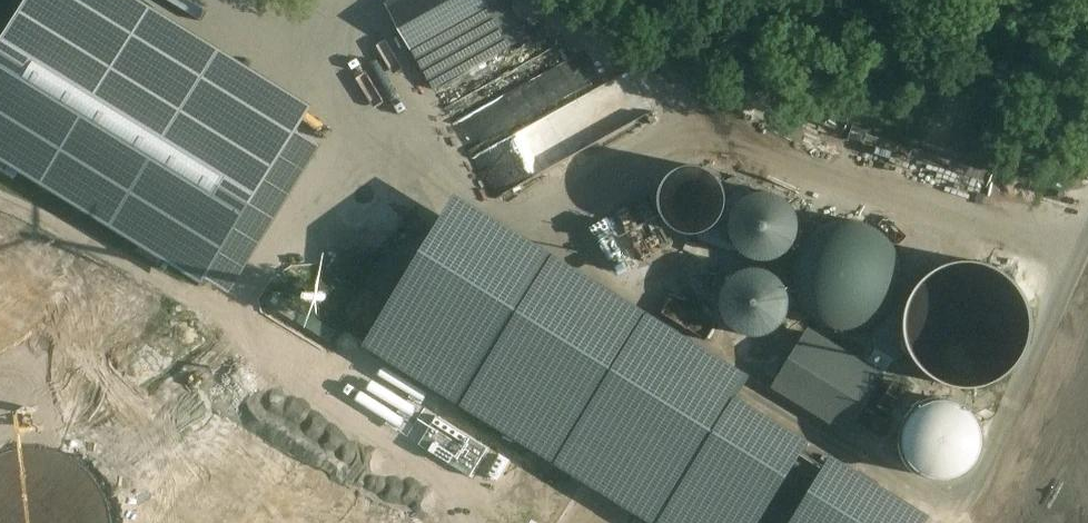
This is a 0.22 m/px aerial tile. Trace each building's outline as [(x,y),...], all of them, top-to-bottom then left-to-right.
[(143,0),(35,0),(0,58),(0,153),(207,279),(313,104),(143,0)] [(387,6),(413,52),(506,0),(397,0),(387,6)] [(413,52),(433,89),(494,56),(528,36),(508,0),(506,0),(413,52)] [(470,160),(491,198),(633,119),(623,101),(613,84),(525,134),(511,110),(529,100),(522,87),(460,121),(479,155),(470,160)] [(683,232),(696,233),(709,230),(719,221),(726,209),(727,196),(723,183),(714,173),(702,168),(689,167),(677,170),(667,179),(661,190),(660,203),(664,216),(672,226),(683,232)] [(709,230),(696,233),(702,241),(729,252),(741,251),(733,239),(731,225),(734,211),(743,200),(755,193),(750,183),(734,177),(723,183),(727,196),(726,209),(719,221),(709,230)] [(767,192),(755,193),(743,200),(734,211),(731,225),(733,239),(741,251),(751,257),(762,260),(774,259),(785,254),(793,246),(798,235),(799,223),(796,211),(789,201),(779,195),(767,192)] [(369,343),(659,522),(923,522),(928,516),(739,398),(752,377),(460,196),(369,343)] [(671,244),(645,197),(635,202),(661,250),(671,244)] [(654,253),(628,206),(616,213),(642,260),(654,253)] [(798,299),(806,312),(818,322),(833,328),(848,331),(864,328),(878,322),(890,311),(898,298),(902,283),(902,267),(898,252),(889,239),(877,229),(863,223),(847,221),(832,223),(818,230),(806,240),(798,253),(793,268),(793,284),(798,299)] [(699,246),(687,241),(683,250),(685,250),(695,255),(699,246)] [(918,356),(930,370),(947,380),(965,384),(984,382),(1002,374),(1017,360),(1027,341),(1029,321),(1025,300),(1014,283),(998,270),(978,263),(957,264),(938,271),(922,285),(912,301),(908,320),(910,339),(918,356)] [(761,337),(772,333),(781,326),(787,317),(790,306),(789,295),(785,284),(777,276),(767,271),(756,269),(745,270),(735,276),(727,284),(723,294),(722,305),(724,316),(730,326),(739,333),(750,337),(761,337)] [(335,330),(304,311),(297,322),(328,342),(335,330)] [(881,374),(808,331),(776,384),(849,428),(881,374)] [(962,407),(951,402),(938,401),(926,404),(915,412),(908,422),(905,434),(906,446),(910,456),(918,465),(927,471),(938,474),(950,473),(961,469),(969,462),(976,452),(978,439),(977,427),(971,416),(962,407)]
